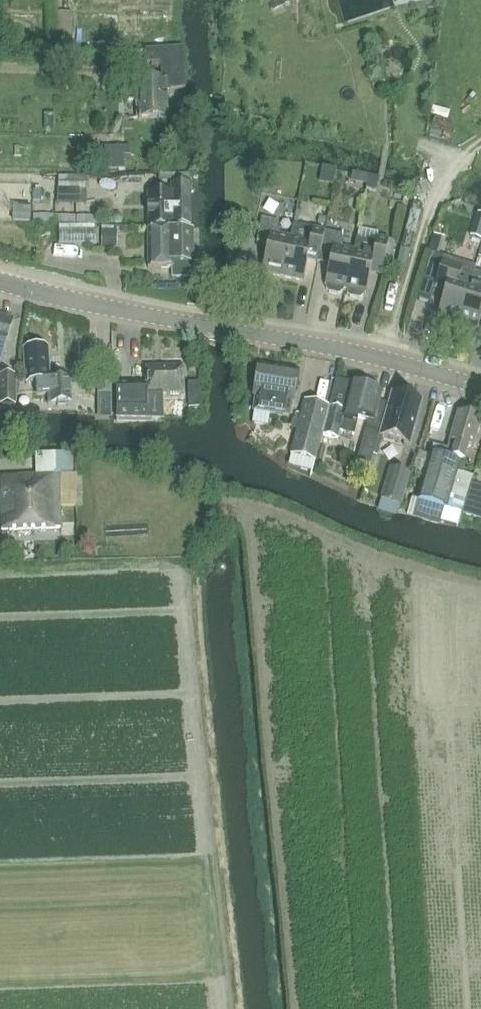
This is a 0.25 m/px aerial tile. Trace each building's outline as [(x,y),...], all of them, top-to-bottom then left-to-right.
[(176,0),(67,0),(67,9),(176,10),(176,0)] [(166,90),(185,89),(183,48),(145,50),(146,63),(165,62),(166,79),(136,80),(138,118),(168,117),(166,90)] [(103,170),(119,170),(131,169),(130,147),(118,147),(102,148),(103,170)] [(149,227),(191,226),(190,175),(171,175),(172,193),(148,193),(149,227)] [(59,177),(58,191),(85,191),(85,178),(59,177)] [(282,277),(290,238),(280,235),(279,222),(261,218),(257,242),(268,244),(262,273),(282,277)] [(320,255),(324,231),(293,225),(290,238),(282,277),(303,281),(307,259),(318,261),(320,255)] [(173,278),(193,277),(193,263),(193,229),(148,230),(149,269),(172,268),(173,278)] [(378,233),(359,229),(345,290),(348,290),(347,292),(350,297),(359,299),(364,296),(364,294),(366,294),(371,272),(381,275),(383,268),(389,240),(377,238),(378,233)] [(345,290),(353,251),(343,248),(342,235),(324,231),(320,255),(331,257),(325,286),(327,286),(326,288),(329,293),(339,295),(343,292),(343,289),(345,290)] [(58,236),(58,263),(79,263),(79,251),(95,251),(96,236),(58,236)] [(456,321),(458,321),(470,283),(461,280),(464,267),(453,264),(454,261),(431,254),(424,277),(435,281),(447,284),(438,315),(439,315),(439,318),(441,322),(450,325),(455,323),(456,321)] [(470,283),(458,321),(460,322),(459,324),(461,329),(471,331),(475,329),(476,327),(478,327),(480,317),(480,286),(470,283)] [(0,316),(0,364),(1,364),(13,320),(0,316)] [(36,395),(47,394),(48,403),(68,401),(66,381),(49,382),(47,347),(25,349),(27,383),(36,382),(36,395)] [(259,366),(253,398),(256,398),(253,412),(289,418),(291,404),(293,404),(298,372),(259,366)] [(117,406),(117,417),(117,419),(129,420),(144,421),(144,419),(144,405),(162,405),(162,394),(183,394),(183,367),(146,367),(146,385),(116,385),(116,406),(117,406)] [(16,405),(16,376),(0,376),(0,405),(16,405)] [(336,380),(323,435),(339,439),(340,431),(354,435),(359,418),(375,422),(382,391),(352,384),(336,380)] [(392,394),(380,436),(409,445),(421,402),(392,394)] [(320,443),(322,434),(329,407),(305,401),(291,456),(315,462),(320,443)] [(456,530),(460,513),(462,513),(473,474),(463,472),(464,464),(468,446),(473,448),(480,421),(480,419),(458,413),(445,458),(430,454),(417,501),(418,501),(412,518),(456,530)] [(369,470),(380,432),(368,429),(357,467),(369,470)] [(400,505),(401,502),(410,474),(401,471),(390,468),(380,499),(400,505)] [(59,475),(0,477),(0,489),(2,530),(61,528),(60,490),(59,475)] [(472,484),(464,509),(465,509),(462,519),(480,524),(480,486),(472,484)]
